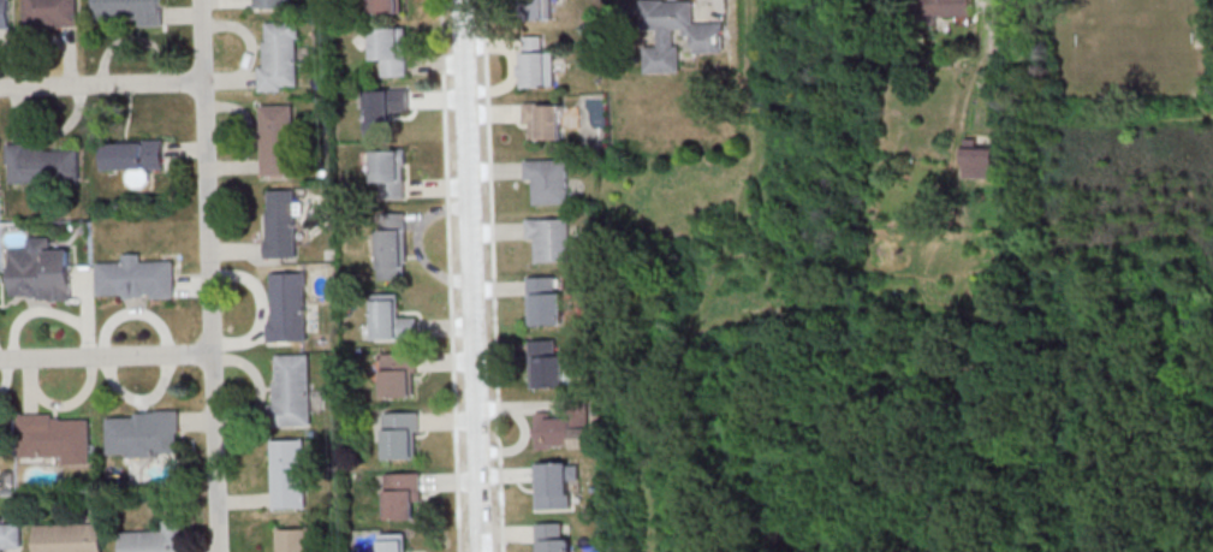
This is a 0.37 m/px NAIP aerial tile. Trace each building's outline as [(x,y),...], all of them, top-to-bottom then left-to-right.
[(10,28),(0,28),(0,0),(10,0),(10,28)] [(24,25),(23,0),(76,0),(77,25),(54,26),(54,24),(24,25)] [(95,18),(94,0),(163,0),(163,25),(139,25),(139,17),(95,18)] [(371,13),(403,14),(403,0),(371,0),(371,13)] [(554,0),(526,0),(526,19),(554,19),(554,0)] [(643,1),(644,29),(658,29),(658,42),(647,42),(647,73),(682,73),(682,35),(694,35),(694,53),(726,52),(726,23),(696,23),(696,0),(695,0),(643,1)] [(978,0),(923,0),(923,17),(978,17),(978,0)] [(258,90),(281,89),(281,85),(298,85),(297,38),(301,38),(301,19),(264,20),(266,40),(262,40),(263,65),(257,65),(258,90)] [(407,28),(374,28),(374,63),(385,63),(385,76),(407,76),(407,28)] [(524,86),(556,86),(556,52),(544,52),(544,36),(524,36),(524,86)] [(393,135),(392,111),(405,111),(405,90),(367,91),(368,135),(393,135)] [(563,139),(563,103),(525,103),(525,139),(563,139)] [(258,105),(293,105),(295,174),(261,174),(258,105)] [(103,141),(163,138),(163,166),(103,168),(103,141)] [(995,178),(995,140),(964,140),(964,178),(995,178)] [(6,143),(28,143),(28,146),(47,146),(47,149),(79,148),(79,180),(11,183),(10,164),(6,164),(6,143)] [(406,149),(375,150),(375,199),(407,199),(406,149)] [(268,190),(295,188),(298,257),(264,259),(263,239),(267,238),(266,210),(269,210),(268,190)] [(380,278),(406,278),(406,213),(380,213),(380,278)] [(529,239),(537,239),(537,262),(572,262),(572,218),(529,218),(529,239)] [(25,237),(49,236),(50,248),(71,247),(73,301),(48,302),(48,298),(37,299),(37,296),(35,297),(30,297),(28,295),(10,296),(7,247),(16,247),(23,247),(25,247),(25,243),(25,237)] [(96,262),(123,261),(123,253),(139,253),(139,260),(173,259),(174,297),(150,298),(150,292),(147,292),(142,296),(136,296),(136,298),(129,298),(124,298),(124,293),(97,295),(96,262)] [(272,273),(305,272),(308,340),(267,342),(267,322),(273,321),(272,273)] [(565,324),(564,276),(530,276),(530,324),(565,324)] [(400,293),(374,293),(374,339),(417,339),(417,316),(400,316),(400,293)] [(532,388),(564,388),(564,339),(532,339),(532,388)] [(417,353),(383,353),(383,397),(417,397),(417,353)] [(277,354),(309,354),(311,425),(269,426),(268,403),(274,403),(273,382),(278,381),(277,354)] [(591,448),(591,403),(566,403),(566,413),(536,413),(536,448),(591,448)] [(107,453),(127,453),(127,457),(157,456),(157,452),(177,451),(177,432),(179,432),(178,408),(133,409),(133,416),(106,416),(107,453)] [(19,414),(19,456),(64,455),(65,464),(90,463),(89,419),(61,419),(61,416),(53,416),(53,412),(19,414)] [(420,412),(385,412),(385,459),(420,459),(420,412)] [(270,439),(303,438),(307,508),(274,509),(270,439)] [(536,462),(536,508),(576,508),(576,462),(536,462)] [(421,518),(421,473),(387,473),(387,518),(421,518)] [(2,547),(22,547),(22,523),(1,524),(1,516),(0,516),(0,551),(3,551),(2,547)] [(183,520),(184,551),(120,551),(119,530),(162,529),(162,520),(183,520)] [(102,522),(103,551),(35,551),(34,523),(102,522)] [(573,536),(563,536),(563,523),(538,523),(538,551),(573,551),(573,536)] [(313,527),(314,551),(278,551),(278,528),(313,527)] [(408,533),(382,533),(382,551),(408,551),(408,533)]
